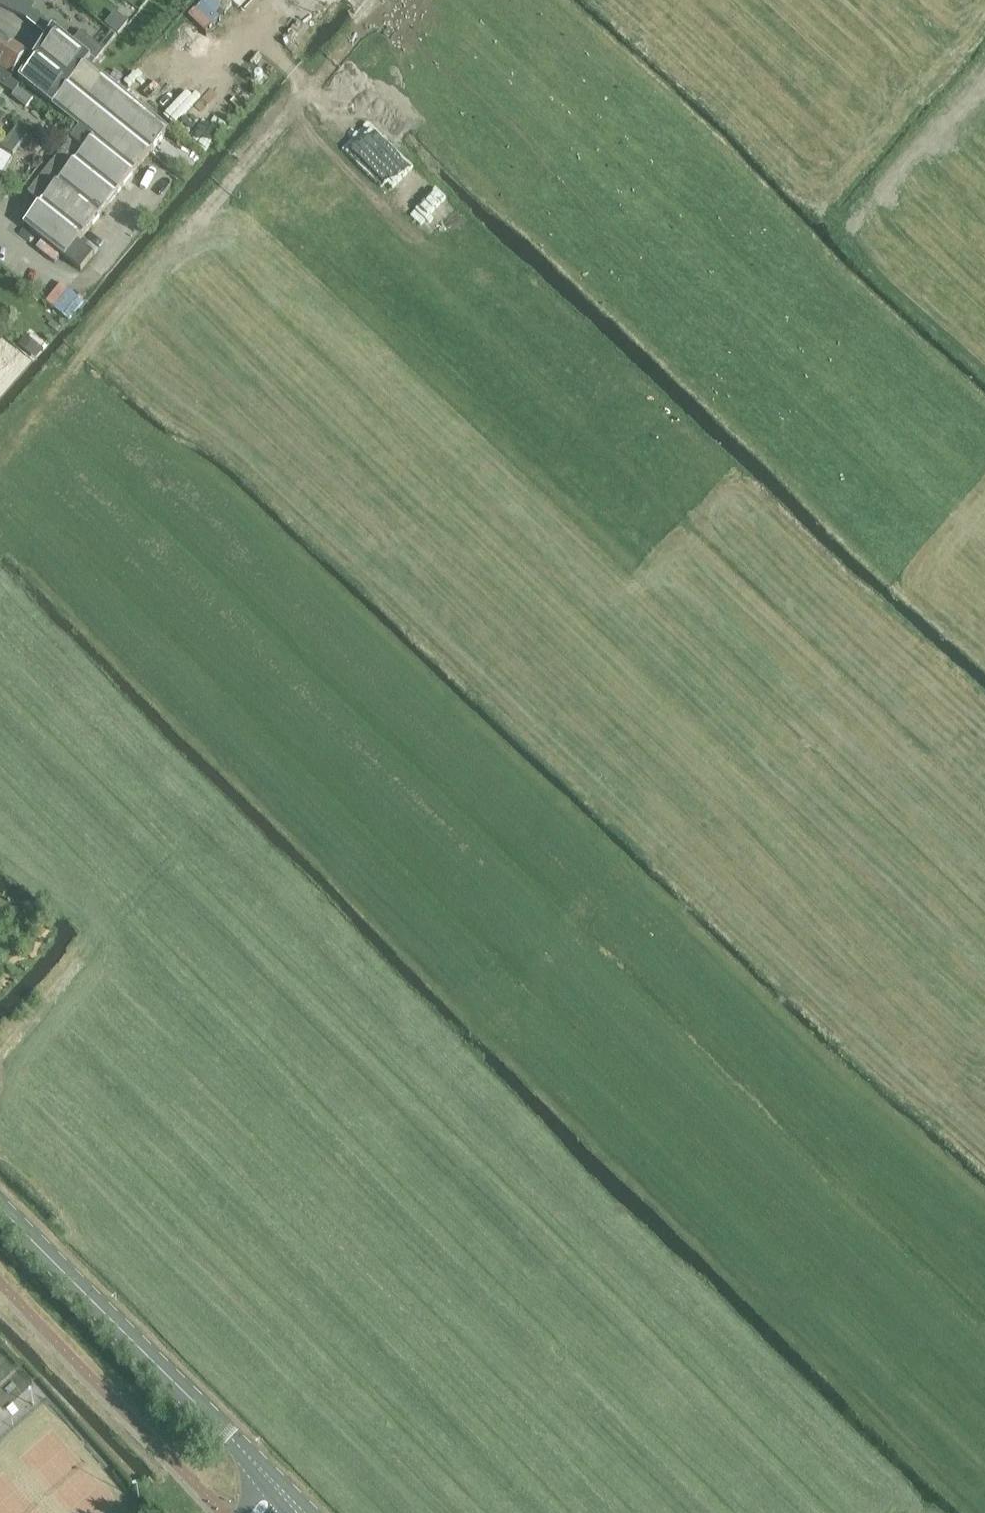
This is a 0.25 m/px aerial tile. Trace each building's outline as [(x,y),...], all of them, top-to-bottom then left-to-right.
[(27,19),(47,35),(20,79),(79,128),(27,192),(40,203),(22,224),(79,270),(91,256),(75,242),(168,131),(90,67),(95,61),(72,43),(52,26),(33,10),(35,5),(24,0),(0,0),(0,6),(27,19)] [(80,33),(72,43),(95,61),(102,53),(80,33)] [(15,93),(19,86),(20,85),(11,79),(28,52),(0,34),(0,83),(15,93)] [(151,50),(123,83),(135,94),(144,84),(176,111),(196,88),(151,50)] [(15,93),(13,95),(28,107),(35,98),(19,86),(15,93)] [(20,125),(4,144),(13,152),(30,133),(20,125)] [(362,159),(428,232),(455,207),(389,135),(362,159)] [(29,337),(22,346),(36,357),(43,348),(29,337)]
